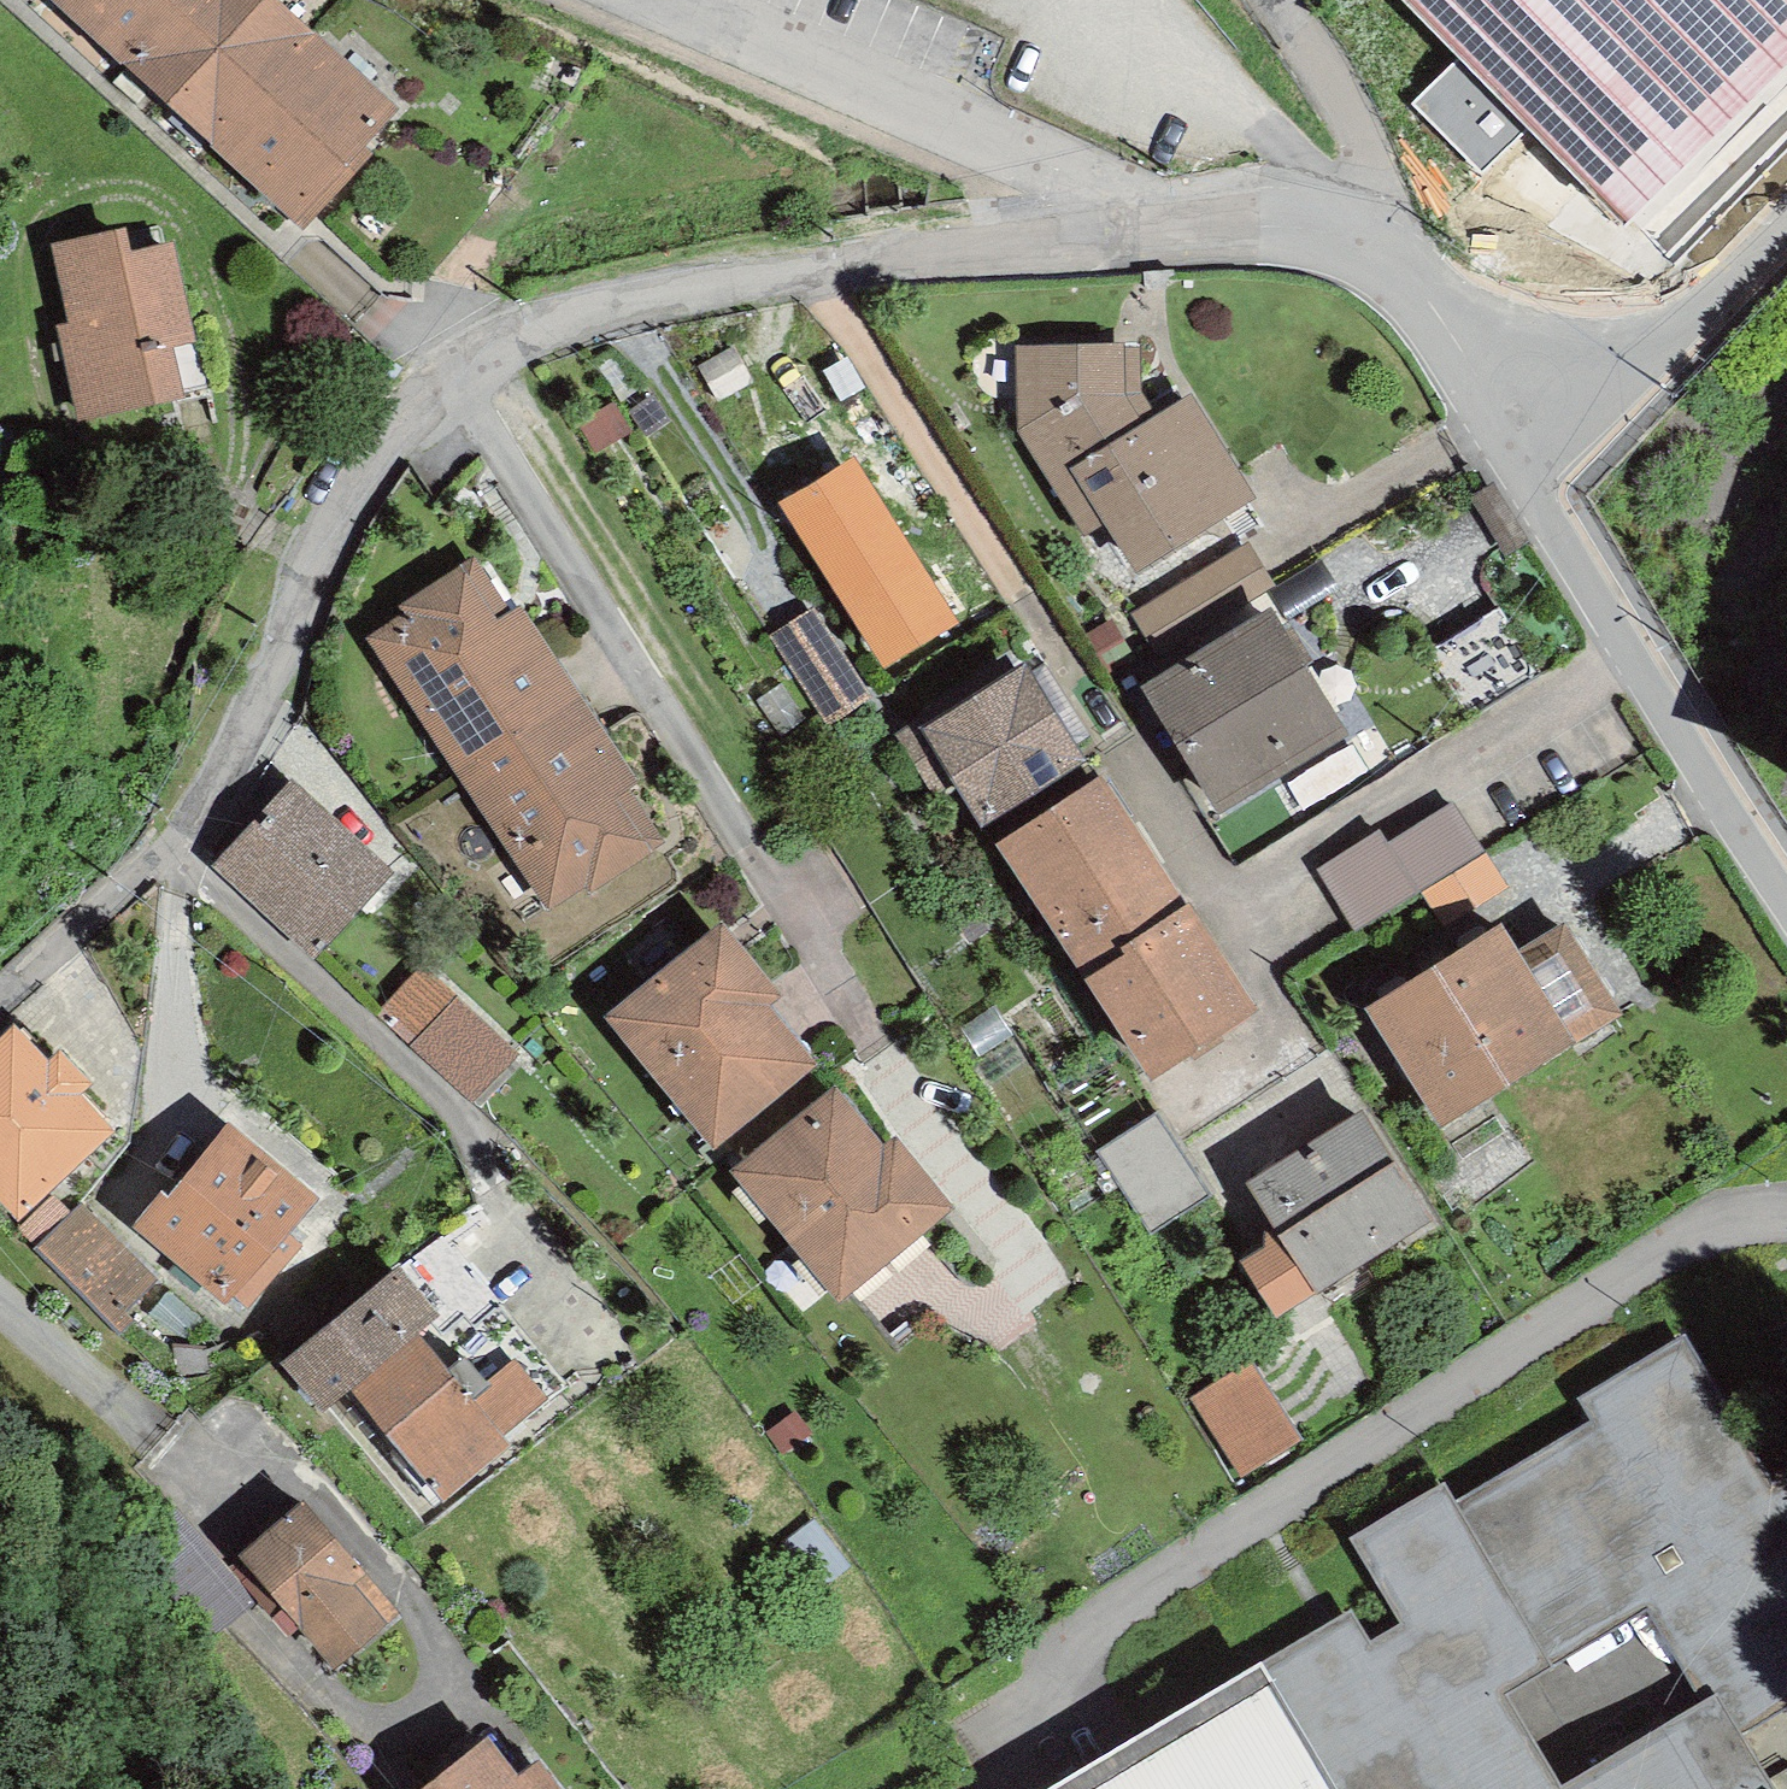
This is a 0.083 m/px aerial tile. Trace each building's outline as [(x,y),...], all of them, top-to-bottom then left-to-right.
[(389,107),(270,0),(68,0),(298,207),(389,107)] [(1786,66),(1786,0),(1409,0),(1626,224),(1786,66)] [(135,268),(129,244),(73,256),(91,333),(76,336),(93,412),(180,393),(169,344),(192,339),(174,259),(135,268)] [(732,347),(701,362),(719,396),(754,383),(732,347)] [(1139,435),(1116,396),(1117,351),(1026,353),(1025,430),(1089,529),(1116,513),(1146,560),(1245,497),(1187,404),(1139,435)] [(648,438),(669,423),(651,399),(631,413),(648,438)] [(861,610),(913,577),(886,532),(879,536),(843,479),(797,507),(861,610)] [(1157,654),(1275,584),(1251,544),(1133,614),(1157,654)] [(913,577),(861,610),(889,655),(942,622),(913,577)] [(497,631),(465,582),(418,613),(423,621),(387,645),(552,892),(587,869),(594,880),(643,848),(607,795),(625,783),(516,619),(497,631)] [(1465,719),(1539,675),(1500,610),(1426,654),(1465,719)] [(831,721),(868,697),(812,613),(776,637),(831,721)] [(1219,805),(1341,728),(1271,617),(1149,693),(1219,805)] [(1107,669),(1132,656),(1114,623),(1089,637),(1107,669)] [(986,818),(1079,760),(1025,674),(933,731),(986,818)] [(1158,1065),(1247,1007),(1102,784),(1013,842),(1158,1065)] [(318,943),(378,877),(291,798),(231,864),(318,943)] [(1487,853),(1456,803),(1389,844),(1382,831),(1319,869),(1356,931),(1487,853)] [(1526,980),(1499,934),(1383,1007),(1449,1112),(1563,1040),(1554,1026),(1585,1006),(1556,960),(1526,980)] [(715,1135),(803,1065),(753,1004),(768,992),(722,936),(620,1017),(715,1135)] [(477,1106),(523,1056),(428,970),(382,1020),(477,1106)] [(15,1036),(0,1050),(0,1186),(20,1207),(102,1127),(68,1091),(79,1080),(61,1062),(50,1073),(15,1036)] [(878,1160),(830,1100),(745,1170),(841,1286),(942,1203),(895,1146),(878,1160)] [(1151,1235),(1214,1195),(1162,1111),(1098,1151),(1151,1235)] [(1315,1283),(1426,1211),(1367,1119),(1256,1189),(1315,1283)] [(229,1290),(304,1197),(231,1138),(173,1210),(166,1204),(149,1225),(229,1290)] [(119,1335),(136,1320),(128,1311),(158,1282),(83,1203),(36,1248),(119,1335)] [(501,1446),(568,1388),(441,1237),(399,1271),(434,1314),(409,1335),(501,1446)] [(501,1446),(409,1335),(434,1314),(399,1271),(291,1358),(327,1401),(351,1381),(444,1493),(501,1446)] [(1786,1485),(1773,1493),(1684,1345),(1589,1402),(1601,1422),(1454,1510),(1445,1495),(1366,1542),(1416,1625),(1367,1654),(1349,1624),(1279,1669),(1342,1788),(1767,1788),(1732,1731),(1786,1698),(1786,1485)] [(1242,1478),(1302,1441),(1253,1363),(1193,1400),(1242,1478)] [(784,1455),(814,1435),(798,1412),(768,1432),(784,1455)] [(812,1594),(852,1568),(811,1513),(773,1541),(812,1594)] [(336,1653),(374,1620),(341,1582),(354,1571),(304,1514),(256,1556),(336,1653)] [(1279,1669),(1071,1788),(1342,1788),(1279,1669)] [(487,1748),(433,1788),(552,1788),(539,1772),(517,1788),(487,1748)]
